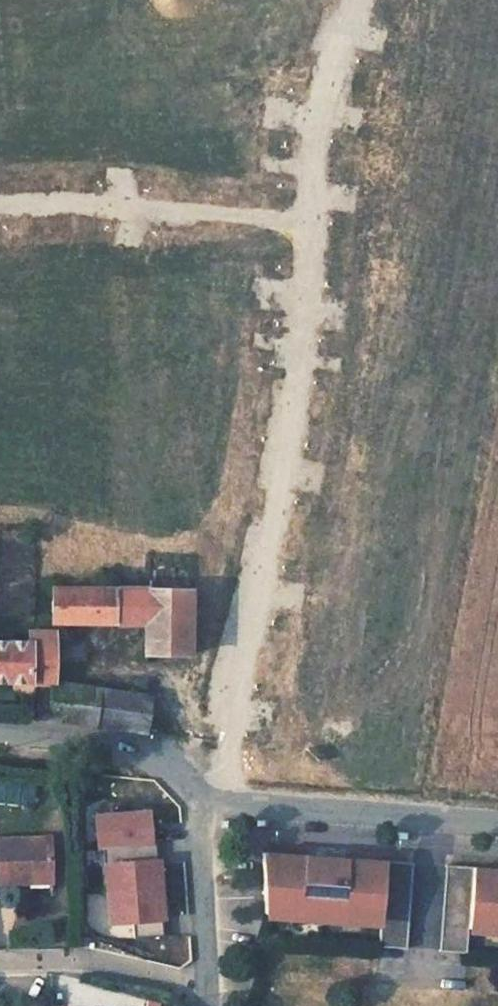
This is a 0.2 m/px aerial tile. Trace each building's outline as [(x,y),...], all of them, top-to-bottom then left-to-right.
[(191,588),(54,586),(54,621),(145,621),(144,651),(190,652),(191,588)] [(27,630),(27,641),(0,640),(0,679),(52,681),(54,681),(54,629),(33,629),(27,630)] [(54,681),(52,681),(53,708),(64,721),(69,721),(96,725),(101,688),(54,681)] [(149,696),(101,688),(96,725),(144,732),(149,696)] [(35,801),(36,782),(0,782),(0,801),(35,801)] [(155,843),(154,827),(149,827),(148,810),(95,815),(97,848),(103,847),(155,843)] [(0,839),(0,878),(0,883),(22,883),(22,874),(51,873),(50,837),(0,839)] [(161,888),(158,859),(157,859),(155,843),(103,847),(107,892),(161,888)] [(305,853),(262,850),(265,911),(280,912),(280,902),(299,904),(298,913),(343,916),(344,906),(362,908),(361,918),(381,919),(379,945),(408,947),(413,861),(346,856),(344,877),(304,874),(305,853)] [(446,864),(440,949),(468,951),(469,926),(489,927),(490,917),(497,918),(497,867),(446,864)] [(51,873),(22,874),(22,883),(51,882),(51,873)] [(163,920),(161,888),(107,892),(109,924),(133,922),(134,939),(163,937),(162,920),(163,920)] [(299,904),(280,902),(280,912),(298,913),(299,904)] [(362,908),(344,906),(343,916),(361,918),(362,908)] [(490,917),(489,927),(497,928),(497,918),(490,917)]
